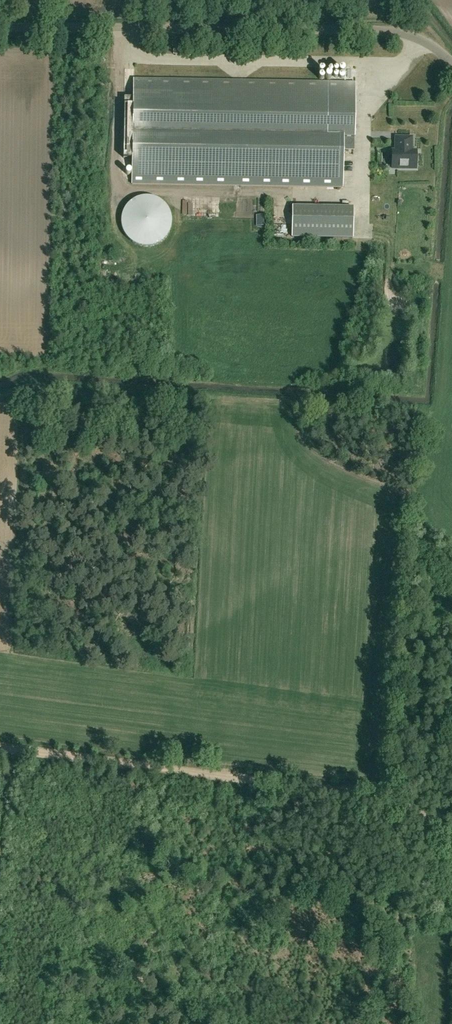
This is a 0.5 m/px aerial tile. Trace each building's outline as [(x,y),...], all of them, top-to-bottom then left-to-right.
[(123,158),(132,158),(132,185),(342,188),(343,138),(354,138),(355,83),(134,79),(133,105),(124,105),(124,98),(123,158)] [(396,138),(396,151),(392,151),(392,169),(416,169),(416,152),(409,151),(409,148),(411,148),(411,138),(396,138)] [(134,201),(127,205),(122,214),(121,223),(126,236),(135,244),(149,247),(163,241),(171,229),(171,214),(163,203),(154,198),(142,197),(134,201)] [(292,237),(353,238),(353,208),(292,207),(292,237)]
